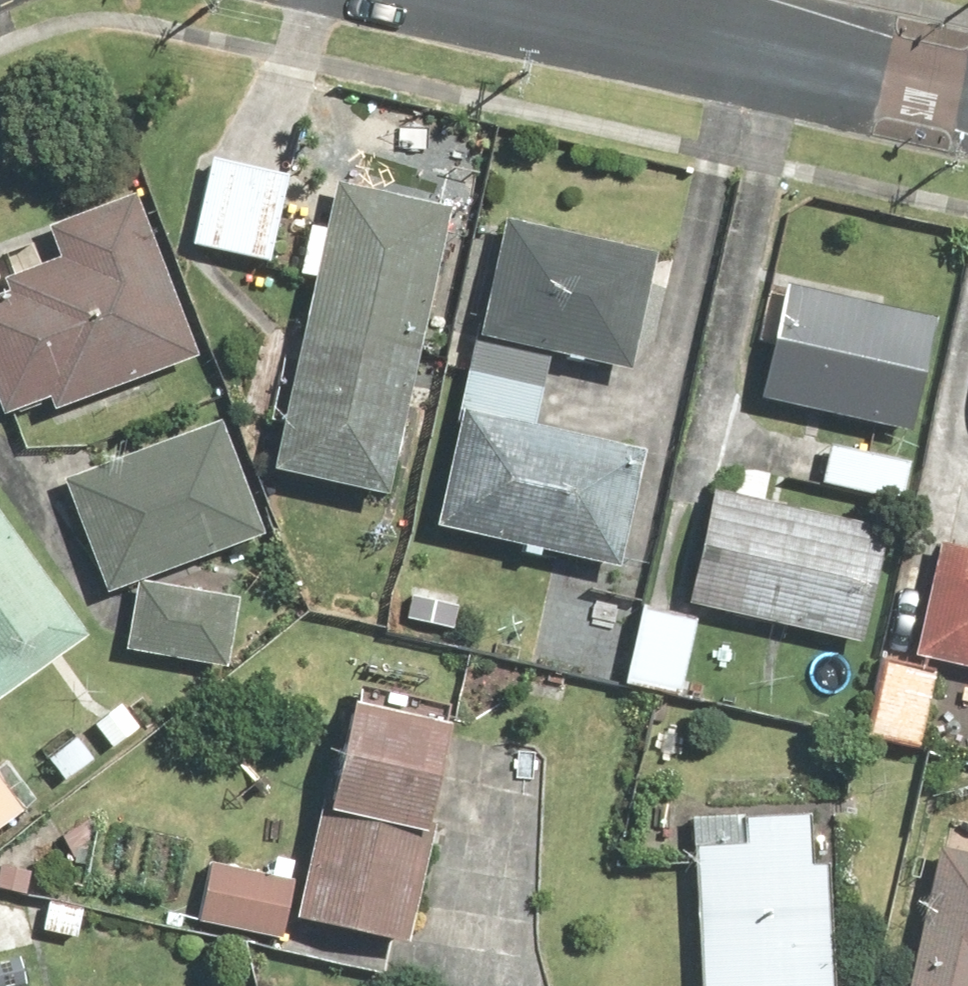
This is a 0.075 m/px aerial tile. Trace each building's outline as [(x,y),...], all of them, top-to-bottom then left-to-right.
[(275,256),(292,165),(216,151),(199,242),(275,256)] [(344,179),(334,227),(319,224),(308,277),(324,280),(286,467),(404,490),(461,203),(344,179)] [(0,295),(0,427),(1,429),(208,359),(148,184),(50,218),(62,253),(0,275),(0,289),(2,294),(0,295)] [(500,215),(475,332),(626,365),(651,247),(500,215)] [(939,314),(787,294),(772,409),(924,429),(939,314)] [(541,363),(470,350),(436,534),(627,569),(651,439),(531,417),(541,363)] [(252,579),(187,570),(279,535),(232,412),(68,474),(118,605),(143,595),(135,651),(240,665),(252,579)] [(918,462),(802,438),(797,463),(831,470),(828,486),(910,503),(918,462)] [(897,531),(718,490),(692,600),(871,641),(897,531)] [(0,704),(97,631),(0,501),(0,704)] [(947,546),(926,662),(967,670),(967,549),(947,546)] [(706,617),(641,604),(625,682),(690,695),(706,617)] [(945,669),(882,657),(868,737),(931,749),(945,669)] [(469,727),(348,700),(301,912),(422,939),(469,727)] [(0,776),(0,837),(30,811),(0,776)] [(835,814),(707,817),(710,985),(838,985),(835,814)] [(952,820),(944,859),(916,985),(967,985),(967,823),(952,820)] [(295,881),(210,865),(199,922),(284,938),(295,881)]
